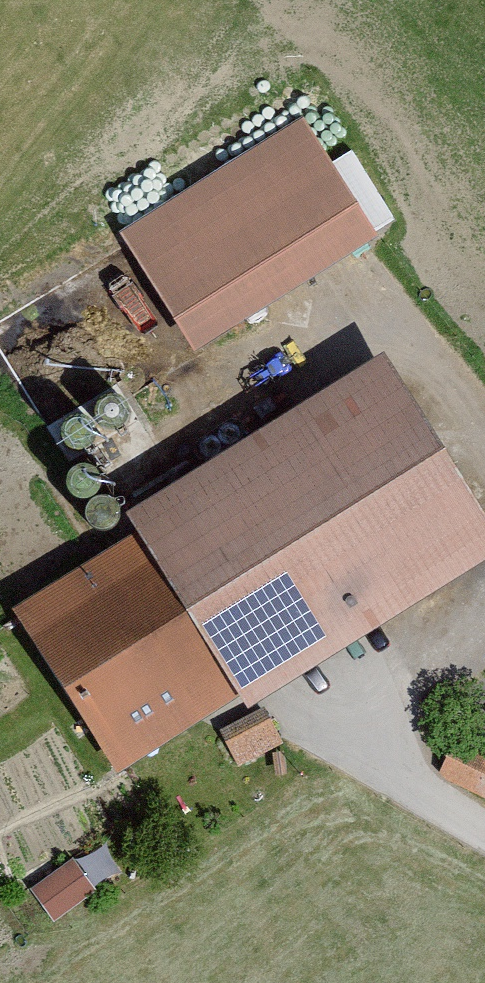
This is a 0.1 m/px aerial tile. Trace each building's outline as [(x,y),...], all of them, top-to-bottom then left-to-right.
[(308,119),(125,234),(199,351),(382,235),(308,119)] [(11,613),(112,776),(241,696),(248,707),(484,560),(484,518),(384,356),(128,515),(140,533),(11,613)] [(95,416),(106,427),(116,427),(125,421),(128,412),(124,399),(110,394),(97,401),(95,416)] [(62,438),(73,448),(83,449),(91,443),(95,434),(90,420),(77,415),(63,423),(62,438)] [(67,487),(78,498),(88,498),(96,492),(100,483),(95,469),(82,464),(69,472),(67,487)] [(88,520),(99,530),(109,530),(118,525),(122,515),(117,502),(103,497),(90,505),(88,520)] [(271,720),(223,745),(242,781),(289,756),(271,720)] [(457,752),(443,794),(484,808),(484,761),(457,752)] [(95,890),(72,859),(30,889),(53,920),(95,890)]
